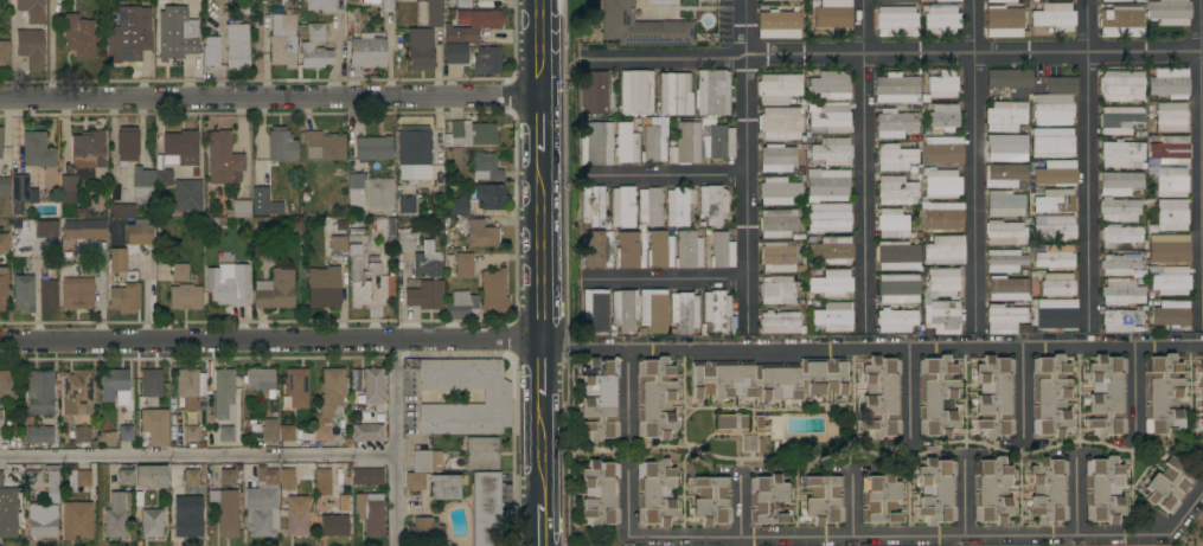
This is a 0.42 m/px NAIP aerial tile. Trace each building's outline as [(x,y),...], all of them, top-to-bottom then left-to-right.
[(15,11),(15,0),(43,0),(44,25),(27,25),(27,9),(15,11)] [(306,11),(306,0),(335,0),(335,12),(324,12),(321,12),(321,11),(306,11)] [(361,2),(361,0),(392,0),(392,11),(382,11),(382,2),(377,2),(377,4),(371,4),(371,2),(361,2)] [(427,1),(427,0),(442,0),(442,27),(416,27),(416,1),(427,1)] [(444,8),(444,0),(471,0),(471,8),(444,8)] [(602,40),(602,0),(633,0),(633,23),(661,23),(661,21),(695,21),(696,45),(609,46),(609,40),(602,40)] [(850,0),(850,8),(851,8),(851,21),(850,21),(850,30),(842,30),(842,31),(825,31),(825,30),(811,30),(811,0),(850,0)] [(1158,1),(1158,0),(1186,0),(1186,1),(1190,1),(1190,19),(1186,19),(1186,26),(1158,26),(1158,19),(1156,19),(1156,21),(1150,21),(1150,20),(1147,19),(1147,17),(1146,17),(1146,12),(1147,12),(1147,1),(1158,1)] [(108,27),(116,27),(116,7),(117,7),(117,1),(137,1),(137,8),(151,8),(151,18),(153,18),(153,28),(151,28),(151,32),(152,32),(152,50),(141,50),(141,62),(121,62),(121,63),(108,63),(108,27)] [(1023,4),(1022,31),(1029,31),(1028,37),(986,37),(985,6),(1004,6),(1005,4),(1023,4)] [(1070,11),(1075,11),(1075,26),(1071,26),(1071,32),(1054,32),(1054,26),(1031,26),(1031,11),(1035,11),(1035,4),(1070,4),(1070,11)] [(1139,7),(1139,5),(1146,5),(1145,8),(1140,8),(1140,9),(1143,9),(1143,13),(1144,13),(1144,17),(1143,17),(1143,32),(1145,32),(1145,36),(1140,36),(1140,37),(1121,37),(1121,36),(1101,36),(1101,27),(1100,27),(1100,9),(1112,9),(1112,7),(1139,7)] [(159,12),(164,11),(162,6),(186,6),(186,20),(197,20),(198,54),(183,54),(183,58),(181,58),(180,59),(175,59),(173,57),(167,58),(167,63),(159,63),(159,12)] [(801,32),(805,32),(805,38),(760,38),(760,6),(801,6),(801,32)] [(956,6),(956,13),(960,13),(960,14),(961,28),(955,28),(955,34),(924,34),(924,13),(927,13),(927,11),(922,11),(922,6),(956,6)] [(914,13),(917,13),(917,37),(878,37),(877,28),(877,13),(877,7),(914,7),(914,13)] [(288,14),(288,9),(295,9),(295,30),(280,31),(280,14),(288,14)] [(500,15),(504,15),(504,24),(500,24),(500,28),(491,27),(491,30),(487,30),(487,28),(469,27),(469,25),(456,25),(456,11),(489,12),(489,9),(495,11),(500,11),(500,15)] [(72,14),(72,13),(75,13),(75,14),(78,14),(78,20),(81,20),(81,19),(85,19),(85,20),(95,20),(95,59),(81,59),(81,56),(75,56),(75,51),(64,51),(64,14),(72,14)] [(249,68),(241,68),(241,70),(235,70),(235,68),(225,68),(225,57),(226,57),(226,44),(225,44),(225,25),(248,24),(249,68)] [(324,24),(324,41),(314,41),(314,47),(324,47),(324,50),(333,50),(333,65),(324,65),(324,68),(319,68),(319,70),(315,70),(315,68),(301,68),(301,43),(307,43),(307,24),(324,24)] [(479,43),(444,43),(444,24),(450,24),(450,27),(463,27),(463,28),(479,28),(479,43)] [(433,28),(433,71),(408,71),(407,28),(433,28)] [(44,30),(44,70),(27,70),(27,56),(17,56),(15,31),(44,30)] [(359,39),(359,33),(372,33),(372,38),(380,38),(380,39),(385,39),(385,68),(361,68),(361,66),(350,66),(350,39),(359,39)] [(295,36),(295,64),(294,68),(290,70),(286,69),(282,68),(280,65),(276,65),(276,63),(270,63),(269,37),(295,36)] [(9,66),(0,67),(0,41),(8,41),(9,66)] [(467,53),(468,53),(468,58),(467,58),(467,64),(444,64),(444,44),(467,44),(467,53)] [(219,46),(219,65),(203,65),(203,45),(219,46)] [(500,59),(501,59),(501,63),(500,63),(500,73),(486,73),(486,75),(473,75),(473,54),(475,54),(475,47),(500,47),(500,59)] [(1188,77),(1189,95),(1186,95),(1186,99),(1167,99),(1167,95),(1148,96),(1148,78),(1154,78),(1154,73),(1146,73),(1146,68),(1154,68),(1154,69),(1188,69),(1188,77)] [(723,70),(729,72),(729,77),(730,77),(730,96),(729,96),(729,115),(719,115),(718,117),(715,117),(715,124),(727,126),(725,128),(729,128),(729,124),(732,124),(732,128),(734,128),(734,158),(727,158),(727,159),(709,159),(709,158),(704,158),(704,140),(709,140),(709,126),(708,126),(708,136),(700,136),(700,118),(698,118),(698,115),(697,115),(697,70),(723,70)] [(940,77),(939,70),(954,70),(954,76),(958,76),(958,77),(959,90),(958,90),(958,91),(955,91),(955,97),(929,98),(929,102),(922,102),(922,95),(929,95),(929,91),(928,91),(928,77),(940,77)] [(1031,70),(1031,88),(987,88),(987,70),(1031,70)] [(607,108),(607,114),(585,115),(585,117),(580,117),(578,72),(607,71),(607,77),(613,77),(613,108),(607,108)] [(629,71),(646,71),(653,71),(653,115),(644,115),(644,116),(639,116),(639,115),(635,115),(635,117),(632,117),(632,115),(620,115),(620,71),(629,71)] [(849,71),(849,99),(818,99),(818,94),(815,94),(815,95),(811,95),(811,94),(808,94),(808,92),(807,92),(807,86),(808,86),(808,78),(819,78),(819,71),(849,71)] [(1144,79),(1145,79),(1145,85),(1144,85),(1144,99),(1146,99),(1146,104),(1143,104),(1143,101),(1137,101),(1137,103),(1101,102),(1101,95),(1100,95),(1100,92),(1100,78),(1101,78),(1101,71),(1144,72),(1144,79)] [(885,77),(885,72),(901,72),(901,77),(919,77),(919,95),(913,95),(913,96),(921,96),(921,102),(921,104),(914,104),(914,102),(875,103),(875,95),(875,77),(885,77)] [(690,73),(690,92),(692,92),(692,116),(663,116),(663,117),(659,117),(659,115),(659,73),(690,73)] [(801,75),(801,96),(788,96),(788,103),(760,103),(760,96),(759,96),(757,82),(760,82),(760,75),(801,75)] [(1076,95),(1047,94),(1047,83),(1036,83),(1037,77),(1076,77),(1076,95)] [(1071,103),(1073,103),(1073,117),(1071,117),(1071,126),(1034,126),(1034,118),(1032,118),(1032,111),(1034,111),(1034,102),(1031,102),(1031,99),(1028,99),(1028,94),(1035,94),(1035,95),(1071,95),(1071,103)] [(1026,103),(1026,124),(1017,124),(1017,133),(986,131),(986,123),(985,123),(985,109),(991,109),(991,102),(1026,103)] [(958,113),(959,113),(959,127),(953,127),(953,133),(943,133),(943,130),(930,129),(930,127),(929,127),(929,113),(932,113),(932,109),(926,109),(926,103),(932,103),(932,104),(958,104),(958,113)] [(1186,103),(1186,113),(1188,113),(1188,123),(1186,123),(1186,131),(1156,131),(1156,103),(1186,103)] [(849,113),(850,113),(850,127),(849,127),(849,133),(826,133),(826,135),(807,135),(807,127),(808,127),(808,113),(807,113),(807,104),(817,104),(817,107),(819,107),(819,105),(849,105),(849,113)] [(1143,128),(1131,128),(1131,135),(1101,135),(1101,128),(1100,128),(1100,114),(1101,114),(1101,107),(1144,108),(1143,128)] [(763,133),(760,133),(760,129),(757,130),(757,116),(760,116),(760,114),(762,114),(762,108),(798,108),(798,109),(801,109),(801,131),(799,131),(799,134),(801,134),(801,140),(799,140),(763,140),(763,133)] [(881,114),(881,109),(895,109),(895,114),(917,113),(917,131),(903,131),(903,137),(877,139),(877,131),(876,131),(875,114),(881,114)] [(585,166),(585,165),(580,165),(580,122),(607,122),(607,118),(613,118),(613,130),(610,130),(612,165),(585,166)] [(452,144),(452,147),(443,147),(443,135),(450,135),(450,121),(469,121),(469,123),(491,123),(491,124),(495,124),(495,135),(497,135),(495,144),(452,144)] [(670,162),(670,147),(676,147),(676,121),(700,122),(700,162),(670,162)] [(639,162),(616,162),(616,156),(613,156),(613,148),(616,148),(616,143),(613,143),(613,137),(616,137),(616,122),(631,122),(631,133),(639,133),(639,162)] [(666,161),(659,161),(659,162),(644,162),(644,161),(641,161),(641,150),(644,150),(644,126),(658,126),(658,136),(666,136),(666,161)] [(108,218),(108,204),(134,205),(134,187),(133,187),(133,173),(119,173),(119,155),(116,155),(116,131),(119,131),(119,127),(137,127),(137,131),(139,131),(139,155),(137,155),(137,166),(142,166),(141,171),(154,171),(154,201),(145,201),(145,206),(135,206),(135,218),(108,218)] [(268,131),(270,131),(270,127),(286,127),(286,130),(289,130),(289,134),(290,134),(292,140),(296,140),(297,160),(287,160),(287,161),(281,161),(275,161),(275,162),(270,162),(270,161),(268,161),(268,131)] [(399,131),(399,127),(428,127),(428,131),(430,131),(430,149),(433,149),(433,153),(430,153),(430,165),(398,165),(398,131),(399,131)] [(1073,136),(1074,136),(1074,158),(1031,158),(1031,129),(1034,129),(1034,127),(1038,127),(1038,129),(1073,129),(1073,136)] [(104,168),(94,168),(94,172),(98,172),(98,178),(94,176),(94,180),(77,180),(77,186),(78,186),(78,190),(77,190),(77,192),(60,192),(60,175),(75,175),(75,171),(71,167),(71,165),(72,135),(79,135),(79,131),(89,131),(89,130),(104,130),(104,168)] [(198,130),(198,163),(179,163),(179,155),(162,155),(162,134),(180,134),(180,130),(198,130)] [(218,131),(218,130),(230,130),(230,144),(231,144),(231,148),(230,148),(230,154),(244,154),(244,171),(241,171),(241,180),(230,181),(230,184),(209,184),(207,131),(218,131)] [(45,148),(57,148),(57,166),(55,166),(55,167),(46,167),(46,166),(43,166),(43,167),(39,167),(39,166),(24,167),(23,131),(45,131),(45,148)] [(321,131),(321,134),(344,134),(345,160),(306,160),(305,131),(321,131)] [(383,137),(383,136),(391,136),(392,159),(363,160),(363,162),(361,162),(361,174),(363,206),(348,207),(348,199),(347,199),(347,173),(348,173),(348,162),(359,162),(359,160),(356,160),(356,137),(383,137)] [(962,136),(962,143),(962,165),(923,165),(923,144),(924,144),(924,137),(962,136)] [(1188,136),(1188,143),(1189,143),(1190,143),(1190,159),(1188,159),(1188,165),(1159,165),(1159,159),(1157,159),(1157,160),(1151,160),(1151,159),(1148,159),(1148,156),(1147,156),(1147,152),(1148,152),(1148,143),(1160,143),(1160,136),(1188,136)] [(1026,137),(1026,159),(1022,159),(1022,154),(1018,154),(1018,152),(1016,152),(1016,160),(986,160),(986,152),(985,152),(985,144),(986,144),(986,139),(998,139),(998,140),(1007,140),(1007,137),(1026,137)] [(849,146),(850,146),(850,160),(849,160),(849,166),(824,166),(824,160),(815,160),(815,161),(813,161),(813,160),(811,160),(811,155),(808,155),(808,153),(811,153),(810,146),(820,144),(820,139),(849,139),(849,146)] [(1144,161),(1141,161),(1140,168),(1102,168),(1102,160),(1100,160),(1101,142),(1114,142),(1114,140),(1121,140),(1121,142),(1144,143),(1144,161)] [(897,149),(917,149),(917,163),(908,163),(908,172),(878,172),(878,143),(897,143),(897,149)] [(760,148),(764,148),(764,144),(782,144),(782,148),(795,148),(795,165),(792,165),(792,171),(795,171),(795,174),(791,174),(791,173),(760,173),(760,148)] [(495,160),(497,160),(497,163),(495,163),(495,169),(504,171),(504,180),(473,180),(473,172),(473,152),(484,152),(484,154),(495,154),(495,160)] [(1075,160),(1075,186),(1054,186),(1054,184),(1034,185),(1034,194),(1029,194),(1029,190),(1020,190),(1020,184),(1029,184),(1029,179),(1032,179),(1032,169),(1044,169),(1044,161),(1075,160)] [(398,179),(398,165),(430,165),(430,179),(398,179)] [(1026,181),(1017,180),(1017,187),(985,187),(985,165),(992,165),(992,166),(1026,166),(1026,181)] [(927,198),(927,200),(921,200),(921,197),(924,197),(924,178),(927,178),(927,176),(921,176),(921,172),(917,172),(917,166),(921,166),(921,168),(924,168),(928,168),(930,168),(930,169),(956,169),(956,178),(961,178),(961,195),(958,195),(958,198),(927,198)] [(1185,169),(1185,175),(1186,175),(1186,191),(1185,191),(1185,198),(1156,197),(1157,181),(1151,181),(1151,174),(1146,174),(1146,167),(1157,167),(1157,168),(1185,169)] [(168,186),(168,190),(156,190),(156,186),(155,186),(155,169),(172,169),(172,186),(168,186)] [(849,178),(850,178),(850,180),(851,180),(851,186),(849,186),(849,187),(847,187),(847,188),(849,188),(849,194),(847,194),(847,197),(847,201),(817,201),(817,197),(807,197),(807,171),(814,171),(814,174),(818,174),(818,178),(819,178),(819,171),(849,171),(849,178)] [(1143,188),(1130,188),(1130,197),(1100,197),(1101,173),(1143,173),(1143,188)] [(903,176),(903,174),(917,175),(917,174),(921,174),(921,179),(920,179),(920,182),(917,182),(917,197),(911,197),(911,205),(878,205),(878,197),(877,197),(877,182),(878,182),(878,176),(903,176)] [(28,175),(28,203),(12,203),(12,175),(28,175)] [(393,210),(366,210),(365,179),(375,179),(375,176),(378,176),(378,179),(392,179),(393,210)] [(9,194),(0,194),(0,178),(9,178),(9,194)] [(761,205),(761,198),(760,198),(760,184),(763,184),(763,178),(786,178),(786,182),(800,182),(800,198),(791,198),(791,205),(761,205)] [(201,180),(201,204),(203,204),(203,210),(201,210),(201,211),(174,211),(174,180),(201,180)] [(481,201),(482,201),(482,199),(474,200),(474,185),(504,185),(504,198),(505,198),(505,203),(505,208),(504,208),(504,210),(481,210),(481,201)] [(603,192),(606,192),(606,205),(603,205),(603,226),(589,227),(589,230),(580,230),(580,221),(581,221),(581,187),(589,187),(589,186),(603,186),(603,192)] [(618,188),(618,186),(634,186),(634,192),(636,192),(636,197),(634,197),(634,206),(636,206),(636,212),(634,212),(634,227),(619,227),(614,227),(614,229),(604,230),(604,223),(610,223),(610,188),(618,188)] [(706,216),(698,216),(698,187),(706,187),(706,186),(722,186),(722,190),(728,190),(728,212),(722,212),(722,226),(706,226),(706,216)] [(269,187),(269,203),(283,203),(283,214),(252,214),(252,187),(269,187)] [(673,191),(673,187),(687,187),(687,190),(693,190),(693,204),(687,204),(687,227),(673,227),(673,226),(672,226),(672,229),(665,229),(665,221),(666,221),(666,191),(673,191)] [(646,190),(646,188),(660,188),(660,193),(664,193),(664,199),(661,199),(661,226),(647,226),(645,226),(645,229),(646,229),(646,249),(645,249),(645,268),(618,268),(618,266),(615,266),(614,248),(616,248),(616,232),(638,232),(638,233),(640,233),(640,229),(638,229),(638,225),(639,225),(638,190),(646,190)] [(1073,190),(1073,197),(1074,197),(1074,198),(1075,198),(1076,210),(1074,210),(1074,211),(1071,211),(1071,213),(1064,214),(1064,212),(1062,212),(1062,214),(1050,214),(1050,212),(1042,212),(1042,214),(1036,214),(1036,212),(1034,212),(1034,205),(1032,205),(1032,203),(1034,203),(1034,198),(1043,197),(1043,190),(1073,190)] [(1011,191),(1011,194),(1024,194),(1024,210),(1024,214),(1029,214),(1029,225),(1024,225),(1024,219),(1016,219),(1016,217),(1015,217),(988,217),(987,191),(1011,191)] [(59,210),(52,208),(53,192),(78,193),(78,204),(59,204),(59,210)] [(415,197),(415,213),(399,213),(398,197),(415,197)] [(1140,214),(1135,214),(1135,221),(1101,221),(1101,214),(1100,214),(1100,199),(1102,199),(1102,198),(1111,198),(1111,200),(1140,200),(1140,214)] [(468,216),(449,216),(449,199),(468,199),(468,216)] [(1163,224),(1157,224),(1157,216),(1156,216),(1156,211),(1157,211),(1157,204),(1153,204),(1153,205),(1140,205),(1140,200),(1146,200),(1146,199),(1153,199),(1153,200),(1158,200),(1158,201),(1186,201),(1186,210),(1188,210),(1188,224),(1186,224),(1186,231),(1163,231),(1163,224)] [(250,218),(232,218),(232,217),(225,217),(225,210),(232,210),(232,200),(250,200),(250,218)] [(964,203),(964,219),(962,219),(962,230),(940,230),(940,232),(932,232),(932,230),(923,230),(923,203),(964,203)] [(850,213),(852,213),(852,226),(850,226),(850,232),(824,232),(824,235),(806,235),(806,229),(807,229),(807,224),(807,219),(808,219),(808,210),(806,210),(806,204),(850,204),(850,213)] [(901,208),(901,216),(908,216),(908,233),(914,233),(915,238),(879,238),(879,230),(878,230),(878,216),(879,216),(879,208),(901,208)] [(761,238),(761,231),(760,231),(760,217),(761,217),(761,210),(791,210),(791,217),(796,217),(796,219),(798,219),(798,224),(796,224),(796,231),(789,231),(789,238),(761,238)] [(1074,216),(1074,224),(1075,224),(1075,225),(1076,225),(1076,238),(1073,238),(1073,240),(1064,242),(1064,239),(1061,239),(1061,242),(1048,242),(1048,239),(1041,239),(1041,242),(1036,242),(1036,239),(1034,239),(1034,225),(1034,216),(1074,216)] [(395,219),(395,235),(379,235),(379,219),(395,219)] [(499,246),(467,246),(467,243),(466,243),(466,237),(467,237),(467,229),(465,229),(465,225),(467,225),(467,219),(484,219),(484,227),(499,227),(499,246)] [(96,238),(97,221),(63,220),(62,237),(96,238)] [(1002,220),(1002,223),(1009,223),(1009,221),(1013,221),(1013,223),(1022,223),(1022,227),(1026,227),(1026,245),(987,245),(987,238),(986,238),(986,223),(987,223),(987,220),(1002,220)] [(1141,243),(1133,243),(1133,249),(1102,249),(1102,240),(1100,240),(1100,229),(1102,229),(1102,224),(1120,224),(1120,227),(1141,227),(1141,243)] [(152,225),(161,225),(161,240),(153,240),(153,245),(139,245),(139,244),(127,244),(127,225),(152,225)] [(666,231),(666,230),(672,229),(672,233),(666,233),(666,237),(673,237),(673,268),(658,268),(658,265),(647,265),(647,250),(648,250),(648,231),(666,231)] [(613,266),(604,266),(604,268),(583,268),(583,231),(603,231),(613,231),(613,266)] [(696,231),(696,238),(702,238),(702,266),(696,266),(696,268),(677,269),(677,266),(674,266),(674,258),(677,258),(677,231),(696,231)] [(727,232),(727,242),(734,242),(735,266),(727,266),(727,268),(712,268),(712,266),(710,266),(710,257),(712,257),(712,232),(727,232)] [(415,233),(415,249),(397,250),(397,233),(415,233)] [(964,235),(964,264),(923,265),(923,244),(933,244),(932,236),(964,235)] [(1188,235),(1188,242),(1189,242),(1189,262),(1183,262),(1183,264),(1176,264),(1176,263),(1148,263),(1148,242),(1148,235),(1188,235)] [(346,236),(346,251),(331,251),(331,237),(346,236)] [(850,237),(850,243),(851,243),(852,258),(850,258),(850,264),(813,264),(813,259),(812,259),(812,257),(811,257),(811,252),(812,252),(812,244),(821,244),(820,237),(850,237)] [(418,289),(418,281),(429,281),(429,276),(425,276),(425,274),(414,274),(414,253),(423,252),(423,239),(433,239),(433,255),(441,255),(441,276),(435,276),(435,281),(442,281),(442,309),(420,309),(420,306),(404,306),(404,289),(418,289)] [(30,242),(51,242),(51,253),(45,253),(45,270),(38,270),(37,263),(30,263),(30,242)] [(763,272),(763,264),(761,264),(760,248),(763,246),(763,242),(795,242),(795,272),(763,272)] [(908,242),(908,245),(920,245),(920,266),(922,266),(922,271),(917,271),(917,270),(916,270),(916,272),(911,272),(911,271),(878,271),(878,263),(876,263),(876,262),(875,262),(875,248),(876,248),(876,245),(877,245),(877,242),(908,242)] [(1073,245),(1073,252),(1074,252),(1074,253),(1075,253),(1075,265),(1074,265),(1074,268),(1073,268),(1073,270),(1047,270),(1047,268),(1042,268),(1043,269),(1037,269),(1037,268),(1034,268),(1034,252),(1044,252),(1044,245),(1073,245)] [(127,271),(110,272),(110,249),(126,249),(127,271)] [(1017,272),(986,272),(986,250),(1018,250),(1018,256),(1026,256),(1026,265),(1017,265),(1017,272)] [(367,275),(367,251),(379,251),(379,275),(367,275)] [(455,277),(455,253),(472,252),(473,277),(455,277)] [(1102,276),(1102,269),(1100,269),(1100,261),(1103,261),(1103,255),(1112,255),(1112,256),(1121,256),(1121,255),(1125,255),(1125,252),(1127,252),(1127,255),(1139,255),(1139,261),(1143,261),(1143,269),(1139,269),(1139,270),(1135,270),(1135,269),(1132,269),(1132,276),(1102,276)] [(351,256),(360,256),(360,281),(369,281),(370,306),(359,306),(359,309),(351,309),(351,256)] [(75,264),(90,264),(90,272),(91,272),(91,275),(90,275),(90,282),(75,282),(75,264)] [(188,264),(188,281),(172,281),(172,264),(188,264)] [(219,268),(219,264),(249,264),(249,291),(248,291),(248,307),(230,307),(230,304),(210,304),(210,293),(206,293),(206,268),(219,268)] [(316,269),(325,269),(325,266),(339,266),(339,308),(307,308),(307,269),(316,269)] [(271,281),(271,268),(279,268),(279,270),(293,270),(294,308),(254,308),(252,290),(255,290),(255,281),(271,281)] [(505,297),(508,297),(508,313),(481,313),(481,281),(480,281),(480,275),(481,275),(481,271),(499,271),(499,268),(505,268),(505,297)] [(1151,276),(1162,276),(1162,268),(1188,268),(1188,275),(1190,275),(1190,290),(1188,290),(1188,295),(1172,295),(1172,290),(1151,290),(1151,276)] [(850,269),(850,278),(852,278),(852,293),(844,293),(844,298),(821,298),(821,293),(817,293),(817,294),(813,294),(813,293),(808,293),(808,278),(824,278),(824,269),(850,269)] [(959,291),(955,291),(955,296),(928,297),(928,277),(929,277),(929,275),(924,275),(924,269),(959,269),(959,291)] [(1071,274),(1071,281),(1074,281),(1075,281),(1075,294),(1074,294),(1074,295),(1070,295),(1070,297),(1045,297),(1045,295),(1041,295),(1041,281),(1043,281),(1043,274),(1071,274)] [(919,303),(879,303),(879,296),(878,296),(878,295),(876,295),(876,283),(878,283),(878,281),(878,275),(919,275),(919,303)] [(33,309),(14,309),(13,276),(33,276),(33,309)] [(792,282),(800,282),(800,289),(795,289),(795,296),(794,296),(794,300),(802,300),(802,303),(800,303),(800,306),(793,306),(793,304),(761,304),(761,296),(760,296),(760,283),(761,283),(761,277),(769,277),(769,276),(792,276),(792,282)] [(1026,301),(988,301),(988,294),(988,278),(988,276),(1005,276),(1005,278),(1026,278),(1026,301)] [(70,277),(71,285),(90,285),(90,310),(71,310),(71,309),(62,309),(62,277),(70,277)] [(45,281),(45,278),(57,278),(57,281),(58,309),(50,309),(50,310),(39,310),(39,281),(45,281)] [(1134,282),(1134,288),(1145,288),(1145,296),(1141,296),(1141,298),(1143,298),(1143,302),(1135,302),(1135,296),(1130,296),(1130,303),(1103,303),(1103,296),(1101,296),(1101,288),(1106,288),(1106,282),(1134,282)] [(140,309),(136,309),(136,314),(120,314),(120,310),(109,310),(109,288),(123,288),(123,283),(140,283),(140,309)] [(178,287),(178,285),(192,284),(192,287),(201,287),(201,308),(191,308),(191,309),(179,309),(179,308),(169,309),(169,287),(178,287)] [(607,333),(590,333),(590,319),(583,319),(583,290),(607,290),(607,333)] [(636,320),(633,320),(633,326),(635,326),(635,329),(633,329),(634,333),(632,333),(632,334),(627,334),(627,333),(619,333),(619,325),(610,325),(610,291),(619,291),(619,290),(636,290),(636,320)] [(666,290),(666,334),(648,334),(648,326),(639,326),(639,290),(666,290)] [(468,291),(468,295),(478,295),(478,314),(473,314),(473,315),(468,315),(468,320),(446,320),(444,303),(452,303),(452,291),(468,291)] [(710,293),(710,291),(724,291),(724,296),(730,296),(730,317),(724,317),(724,332),(710,332),(710,322),(703,322),(702,293),(710,293)] [(677,294),(677,293),(691,293),(691,296),(698,296),(698,328),(693,328),(693,330),(691,330),(692,333),(691,333),(691,335),(686,335),(686,333),(677,333),(677,322),(670,322),(670,294),(677,294)] [(959,302),(959,309),(960,309),(960,322),(959,322),(959,323),(958,323),(958,330),(941,329),(941,323),(939,323),(939,325),(936,325),(936,323),(929,323),(929,307),(922,307),(922,300),(930,300),(930,301),(959,302)] [(1044,310),(1044,301),(1074,301),(1074,309),(1075,309),(1075,313),(1076,313),(1076,321),(1075,321),(1075,322),(1074,322),(1074,330),(1045,332),(1045,325),(1032,325),(1032,310),(1044,310)] [(1159,308),(1159,301),(1189,301),(1188,309),(1189,309),(1189,326),(1177,326),(1177,328),(1169,328),(1169,326),(1153,326),(1153,308),(1159,308)] [(851,302),(851,310),(852,310),(852,325),(851,325),(851,332),(824,332),(824,325),(819,325),(819,326),(814,326),(814,325),(812,325),(812,310),(824,310),(824,302),(851,302)] [(987,322),(986,322),(986,308),(987,308),(987,304),(1003,304),(1003,308),(1009,308),(1009,307),(1013,307),(1013,308),(1019,308),(1019,307),(1024,307),(1024,308),(1026,308),(1026,309),(1026,314),(1025,314),(1026,328),(1016,328),(1016,329),(1029,329),(1029,334),(1015,334),(1015,329),(987,329),(987,322)] [(1140,325),(1132,325),(1132,332),(1103,332),(1103,325),(1102,325),(1102,310),(1112,310),(1112,304),(1119,304),(1119,310),(1122,310),(1122,308),(1127,308),(1127,310),(1140,310),(1140,325)] [(881,308),(889,308),(889,309),(892,309),(892,310),(900,310),(900,309),(903,309),(903,310),(910,310),(910,309),(914,309),(914,310),(917,310),(917,325),(914,326),(914,327),(911,327),(911,326),(910,326),(910,332),(878,332),(878,325),(877,325),(877,310),(881,310),(881,308)] [(761,333),(761,326),(760,326),(760,319),(761,313),(766,313),(766,310),(772,310),(772,313),(780,313),(791,313),(791,310),(795,310),(795,311),(799,313),(799,319),(800,319),(800,326),(799,326),(799,333),(761,333)] [(1148,359),(1148,358),(1165,358),(1165,353),(1175,353),(1175,359),(1178,359),(1178,364),(1182,364),(1182,372),(1177,373),(1177,379),(1183,379),(1183,388),(1180,388),(1180,398),(1178,398),(1179,410),(1180,410),(1180,419),(1183,419),(1183,428),(1175,429),(1175,437),(1165,438),(1165,435),(1145,435),(1145,419),(1145,405),(1148,405),(1148,403),(1145,403),(1145,373),(1144,373),(1144,359),(1148,359)] [(1034,373),(1032,373),(1032,360),(1036,360),(1036,358),(1054,358),(1054,354),(1062,354),(1062,358),(1066,358),(1066,365),(1070,365),(1070,373),(1066,373),(1066,379),(1070,380),(1070,388),(1069,388),(1069,398),(1067,398),(1067,410),(1069,410),(1069,420),(1070,420),(1070,429),(1066,429),(1066,435),(1063,435),(1063,438),(1054,438),(1054,435),(1037,435),(1037,433),(1032,433),(1032,420),(1034,420),(1034,406),(1036,406),(1036,403),(1034,403),(1034,373)] [(1126,372),(1125,372),(1125,387),(1121,387),(1121,390),(1125,390),(1125,419),(1126,419),(1126,432),(1122,432),(1122,435),(1105,435),(1105,438),(1095,438),(1095,435),(1093,435),(1093,429),(1088,429),(1088,419),(1094,419),(1094,413),(1087,413),(1087,405),(1089,405),(1089,394),(1093,394),(1093,383),(1089,383),(1089,373),(1087,373),(1087,364),(1095,364),(1095,355),(1105,354),(1105,358),(1121,358),(1121,360),(1126,360),(1126,372)] [(900,422),(901,422),(901,435),(896,435),(896,436),(881,436),(881,439),(879,439),(879,441),(871,441),(871,439),(870,439),(870,430),(863,430),(863,422),(869,422),(869,415),(862,415),(862,406),(863,406),(863,396),(868,396),(868,384),(863,384),(863,375),(862,375),(862,365),(869,365),(869,356),(879,355),(879,359),(896,359),(896,360),(901,360),(901,374),(900,374),(900,388),(895,388),(895,391),(900,391),(900,422)] [(956,374),(952,374),(952,380),(956,380),(956,388),(955,388),(955,399),(953,399),(953,411),(955,411),(955,420),(958,420),(958,430),(952,430),(952,436),(949,436),(949,439),(940,439),(940,436),(923,436),(923,435),(919,435),(919,420),(920,420),(920,406),(922,406),(922,404),(920,404),(920,374),(919,374),(919,360),(923,360),(923,359),(939,359),(939,355),(948,355),(948,359),(953,359),(953,365),(956,365),(956,374)] [(1013,420),(1015,420),(1015,433),(1010,435),(993,435),(993,439),(984,439),(984,436),(980,436),(980,430),(977,430),(977,420),(981,420),(981,415),(975,415),(975,405),(977,405),(977,396),(980,396),(980,384),(977,384),(977,373),(975,373),(975,365),(984,365),(984,355),(993,355),(993,358),(1010,358),(1010,360),(1013,360),(1013,373),(1013,387),(1009,387),(1009,391),(1013,391),(1013,420)] [(674,375),(670,375),(670,383),(676,383),(676,391),(673,391),(673,400),(672,400),(672,412),(673,412),(674,423),(676,423),(676,431),(671,431),(671,437),(667,437),(667,441),(658,441),(658,437),(644,438),(644,436),(636,436),(636,423),(638,423),(638,409),(640,409),(640,405),(638,405),(638,375),(636,375),(636,362),(641,362),(641,361),(657,360),(657,356),(667,356),(667,360),(671,360),(671,367),(674,366),(674,375)] [(618,423),(619,423),(619,436),(615,436),(615,437),(597,438),(597,442),(588,442),(588,438),(584,438),(584,432),(581,432),(581,423),(587,423),(587,417),(580,417),(580,415),(576,415),(576,407),(582,407),(582,398),(584,398),(584,386),(582,386),(582,377),(580,377),(580,367),(588,367),(588,358),(597,358),(597,361),(614,360),(614,362),(619,362),(619,375),(618,375),(618,390),(614,390),(614,393),(618,393),(618,423)] [(736,362),(736,366),(740,366),(740,361),(753,361),(753,365),(782,365),(782,368),(786,368),(785,365),(799,365),(799,364),(801,364),(801,359),(828,359),(828,364),(832,364),(831,359),(845,358),(845,396),(836,396),(836,391),(824,391),(824,396),(805,396),(805,390),(799,391),(799,400),(789,400),(789,398),(780,398),(780,400),(769,400),(769,402),(760,402),(760,398),(744,398),(744,394),(732,394),(732,398),(722,398),(722,400),(714,400),(714,394),(700,394),(700,399),(692,399),(692,362),(705,362),(705,367),(709,367),(709,362),(736,362)] [(501,359),(501,379),(510,383),(511,428),(503,428),(503,433),(420,435),(418,423),(420,405),(484,404),(484,390),(420,390),(417,372),(418,360),(501,359)] [(228,418),(228,419),(215,419),(215,396),(212,396),(212,392),(215,392),(215,370),(222,370),(222,367),(224,367),(224,370),(232,370),(232,380),(233,380),(235,383),(233,383),(233,385),(235,385),(235,388),(233,388),(233,391),(235,391),(235,393),(232,393),(233,418),(228,418)] [(370,368),(370,367),(373,367),(373,368),(382,368),(382,375),(385,375),(385,380),(383,380),(383,393),(382,393),(383,404),(364,404),(364,396),(361,396),(361,392),(364,392),(364,368),(370,368)] [(274,368),(274,398),(258,398),(258,392),(257,392),(257,390),(247,390),(247,370),(274,368)] [(344,368),(344,377),(346,377),(346,381),(344,381),(344,397),(341,397),(341,405),(343,405),(343,415),(344,415),(344,417),(332,417),(332,418),(329,422),(329,425),(331,425),(331,441),(315,441),(316,426),(314,426),(314,413),(320,413),(320,396),(322,396),(322,368),(344,368)] [(69,372),(69,375),(72,374),(72,371),(91,370),(91,381),(92,381),(92,384),(91,384),(91,392),(92,392),(92,394),(91,394),(91,415),(63,415),(63,399),(63,372),(69,372)] [(128,370),(128,398),(120,398),(120,392),(116,392),(116,391),(114,391),(114,392),(115,392),(115,397),(113,397),(113,402),(101,402),(101,391),(101,370),(128,370)] [(161,370),(161,397),(156,397),(156,407),(139,407),(139,397),(141,397),(141,383),(140,383),(140,379),(140,370),(161,370)] [(177,370),(198,370),(198,373),(205,373),(205,396),(198,397),(196,397),(196,410),(184,410),(184,397),(177,397),(177,370)] [(307,370),(307,409),(289,409),(289,407),(282,407),(282,396),(286,396),(286,381),(284,381),(284,379),(286,379),(286,370),(307,370)] [(358,370),(350,370),(351,399),(360,399),(358,370)] [(17,398),(0,398),(0,371),(17,371),(17,398)] [(52,379),(53,379),(53,381),(52,381),(52,412),(50,412),(50,415),(30,415),(30,413),(27,413),(27,377),(31,377),(31,371),(52,371),(52,379)] [(975,393),(991,393),(991,384),(978,383),(978,388),(969,387),(967,413),(974,413),(975,393)] [(148,447),(148,438),(141,438),(141,410),(167,410),(168,447),(148,447)] [(732,415),(732,412),(738,412),(738,416),(748,416),(748,430),(740,430),(740,432),(732,432),(732,430),(716,430),(716,416),(732,415)] [(755,430),(755,416),(763,416),(763,430),(755,430)] [(279,441),(263,441),(263,430),(262,430),(262,426),(263,426),(263,419),(277,419),(279,441)] [(64,420),(71,422),(70,436),(63,435),(64,420)] [(363,425),(363,424),(367,424),(367,425),(383,425),(383,441),(373,441),(373,442),(361,442),(361,441),(352,441),(352,425),(363,425)] [(26,426),(30,426),(30,425),(33,425),(33,426),(39,426),(39,425),(44,425),(44,426),(52,426),(53,443),(26,443),(26,426)] [(82,426),(82,425),(85,425),(85,426),(90,426),(90,443),(75,443),(75,426),(82,426)] [(119,442),(119,425),(133,425),(133,442),(119,442)] [(198,425),(198,442),(184,442),(184,425),(198,425)] [(294,425),(294,426),(295,426),(295,430),(294,430),(294,442),(280,442),(280,425),(294,425)] [(233,442),(219,442),(219,426),(233,426),(233,442)] [(499,438),(499,470),(466,470),(466,438),(499,438)] [(412,450),(430,450),(430,451),(441,451),(441,471),(424,471),(424,490),(405,490),(405,473),(412,473),(412,450)] [(978,493),(978,490),(975,490),(974,476),(973,462),(978,462),(978,461),(994,460),(994,456),(1004,456),(1004,467),(1011,467),(1011,475),(1010,475),(1010,486),(1007,486),(1009,497),(1010,497),(1011,507),(1012,507),(1012,515),(1007,515),(1007,522),(1005,522),(1005,526),(994,526),(994,522),(978,522),(978,521),(974,521),(973,507),(975,507),(975,493),(978,493)] [(1122,486),(1120,486),(1120,496),(1122,496),(1122,506),(1125,506),(1125,515),(1119,515),(1119,521),(1116,521),(1116,525),(1107,525),(1107,521),(1090,521),(1090,520),(1086,520),(1086,507),(1087,507),(1087,492),(1089,492),(1089,489),(1087,489),(1087,475),(1086,475),(1086,462),(1090,462),(1090,460),(1106,460),(1106,456),(1116,456),(1116,460),(1120,460),(1120,465),(1124,465),(1124,475),(1122,475),(1122,486)] [(1159,476),(1167,467),(1163,463),(1169,456),(1198,480),(1190,489),(1186,487),(1184,489),(1188,493),(1179,503),(1179,505),(1171,515),(1167,512),(1167,513),(1154,502),(1152,505),(1145,500),(1150,492),(1144,487),(1156,473),(1159,476)] [(1067,507),(1068,507),(1068,520),(1063,520),(1063,521),(1047,521),(1047,526),(1037,526),(1037,515),(1030,515),(1030,507),(1031,507),(1031,496),(1035,496),(1035,486),(1030,486),(1030,476),(1029,476),(1029,467),(1037,467),(1037,457),(1047,457),(1047,460),(1063,460),(1063,462),(1068,462),(1068,475),(1067,475),(1067,489),(1063,489),(1063,493),(1067,493),(1067,507)] [(641,495),(641,492),(639,492),(639,477),(638,477),(638,464),(644,464),(644,462),(658,462),(658,458),(667,458),(667,463),(671,463),(671,468),(674,468),(674,477),(673,477),(673,488),(672,488),(672,500),(673,500),(673,509),(676,509),(676,518),(671,518),(671,525),(668,525),(668,527),(659,527),(659,525),(642,525),(642,522),(638,522),(638,509),(639,509),(639,495),(641,495)] [(955,507),(956,520),(952,520),(952,522),(934,522),(934,526),(924,526),(924,522),(922,522),(922,516),(917,516),(917,508),(919,508),(919,496),(922,496),(922,486),(919,486),(919,476),(916,476),(916,467),(924,467),(924,458),(934,458),(934,461),(952,461),(952,462),(955,462),(955,475),(955,490),(951,490),(951,493),(955,493),(955,507)] [(614,492),(614,495),(618,495),(619,509),(620,509),(620,523),(615,523),(615,525),(599,525),(599,528),(589,528),(589,525),(585,525),(585,519),(582,519),(581,509),(582,509),(582,499),(585,499),(585,488),(582,488),(582,478),(580,478),(580,469),(589,469),(589,460),(597,460),(597,463),(615,463),(615,464),(619,464),(619,477),(618,477),(618,492),(614,492)] [(166,465),(166,467),(167,467),(167,486),(166,486),(166,488),(135,488),(135,465),(166,465)] [(265,465),(265,469),(279,469),(279,484),(264,484),(264,482),(257,482),(256,465),(265,465)] [(119,486),(119,469),(133,469),(133,486),(119,486)] [(198,469),(198,486),(185,486),(185,469),(198,469)] [(233,469),(235,486),(220,486),(219,469),(233,469)] [(294,469),(294,490),(280,490),(280,469),(294,469)] [(352,484),(352,469),(383,469),(383,484),(352,484)] [(90,493),(76,493),(76,470),(90,470),(90,493)] [(40,471),(40,487),(26,487),(26,471),(40,471)] [(58,493),(47,493),(47,486),(44,486),(44,482),(46,482),(46,474),(45,474),(45,471),(58,471),(58,493)] [(499,515),(499,545),(472,545),(471,473),(499,473),(499,515)] [(788,501),(783,501),(783,514),(787,514),(787,523),(750,523),(750,509),(755,509),(755,507),(750,507),(750,493),(749,478),(754,478),(754,477),(770,477),(770,474),(780,474),(780,483),(788,483),(788,501)] [(901,501),(896,501),(896,514),(900,514),(900,522),(865,523),(865,522),(863,522),(863,509),(866,509),(866,506),(862,506),(862,493),(860,478),(866,478),(866,477),(883,476),(883,474),(890,474),(890,483),(900,483),(901,501)] [(459,475),(459,500),(431,500),(431,488),(429,488),(429,484),(431,484),(431,475),(459,475)] [(319,500),(319,476),(329,476),(329,500),(319,500)] [(730,477),(730,492),(725,492),(725,494),(730,494),(730,508),(731,508),(731,522),(728,522),(728,523),(710,523),(710,527),(700,527),(700,518),(693,518),(692,500),(699,500),(699,487),(693,487),(693,477),(730,477)] [(843,477),(843,490),(838,490),(838,494),(843,494),(843,508),(844,508),(844,521),(839,521),(839,523),(823,523),(823,527),(813,527),(813,522),(811,522),(811,516),(805,516),(805,499),(811,499),(811,487),(806,487),(806,477),(843,477)] [(17,538),(0,538),(0,488),(7,488),(7,484),(12,484),(12,488),(17,488),(17,502),(18,502),(19,508),(17,508),(17,525),(18,525),(18,528),(17,528),(17,538)] [(172,488),(186,488),(186,506),(172,506),(172,488)] [(276,488),(277,529),(275,529),(276,537),(250,537),(250,531),(245,531),(245,523),(250,523),(250,510),(245,510),(245,488),(276,488)] [(207,490),(237,490),(237,512),(239,512),(239,515),(237,515),(237,523),(239,523),(239,526),(238,526),(238,537),(229,537),(229,539),(225,539),(225,537),(219,537),(219,514),(217,514),(217,510),(218,510),(218,502),(207,502),(207,490)] [(124,492),(124,493),(132,493),(132,510),(126,510),(126,538),(104,538),(104,529),(103,529),(103,526),(104,526),(104,510),(110,510),(109,492),(124,492)] [(383,522),(384,522),(384,525),(383,525),(383,537),(375,537),(375,538),(372,538),(372,537),(364,537),(364,519),(361,519),(361,520),(359,520),(358,520),(358,514),(354,514),(354,494),(366,494),(366,501),(383,501),(383,522)] [(308,496),(308,523),(309,523),(309,527),(308,527),(308,537),(287,537),(287,496),(308,496)] [(91,502),(91,513),(94,513),(94,516),(91,516),(91,523),(94,523),(94,529),(91,529),(91,538),(75,538),(75,540),(63,540),(63,502),(91,502)] [(174,537),(174,522),(173,522),(173,519),(174,519),(174,508),(187,508),(187,510),(190,510),(190,507),(203,507),(203,516),(201,516),(201,537),(174,537)] [(162,509),(162,523),(164,523),(164,529),(162,529),(162,537),(141,538),(141,509),(162,509)] [(326,537),(326,539),(324,539),(324,537),(320,537),(320,515),(328,515),(328,514),(332,514),(332,515),(347,515),(347,537),(326,537)] [(28,538),(28,516),(37,516),(37,515),(49,515),(49,516),(56,516),(56,538),(28,538)] [(405,526),(414,525),(414,518),(431,518),(437,518),(437,526),(443,526),(443,541),(443,544),(441,544),(440,544),(439,541),(405,541),(405,526)]
